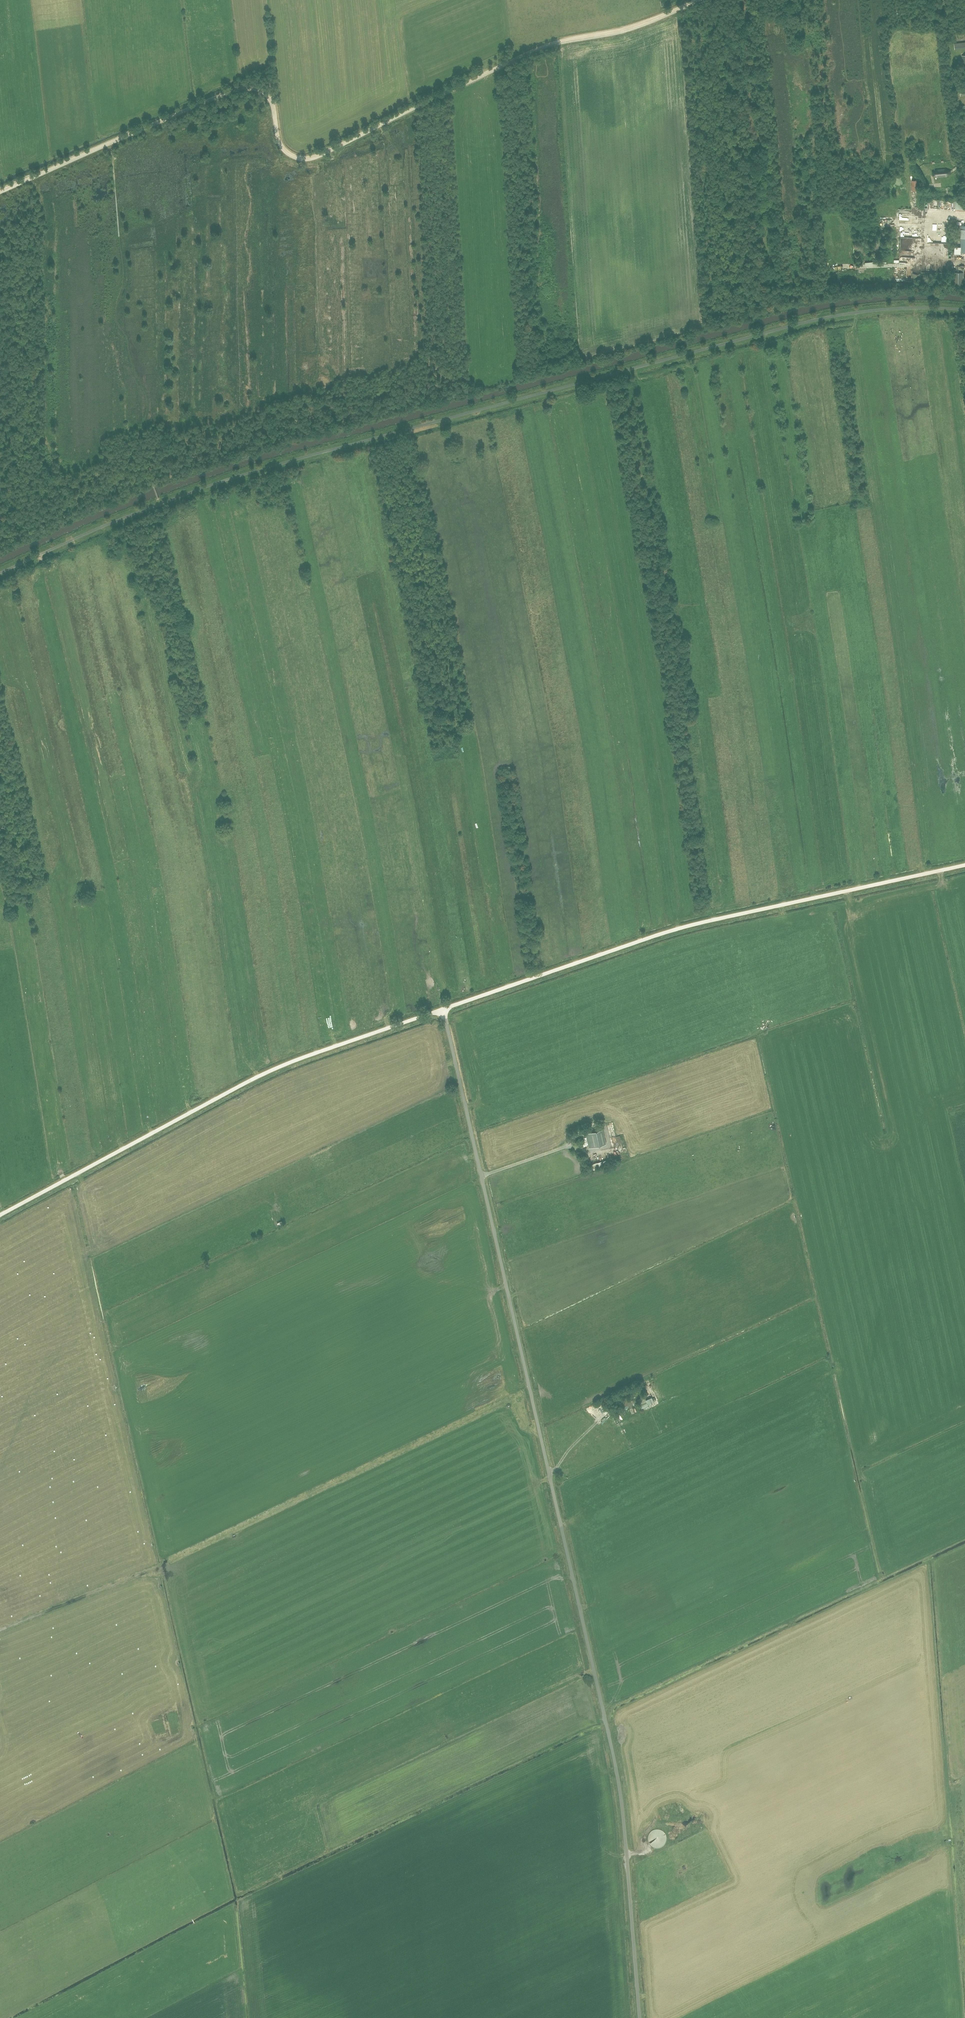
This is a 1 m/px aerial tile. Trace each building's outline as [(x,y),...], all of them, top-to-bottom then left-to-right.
[(932,172),(932,176),(937,178),(947,177),(951,174),(951,171),(946,168),(936,169),(932,172)] [(951,201),(939,201),(939,208),(943,208),(943,210),(948,210),(948,205),(955,205),(955,203),(951,203),(951,201)] [(913,234),(923,234),(923,221),(920,221),(921,219),(915,218),(915,217),(918,217),(918,215),(913,215),(914,213),(898,212),(897,229),(902,229),(901,233),(897,233),(897,237),(913,238),(913,234)] [(939,221),(939,242),(949,242),(949,222),(939,221)] [(956,226),(955,253),(961,254),(961,253),(964,253),(964,226),(956,226)] [(938,242),(938,235),(935,235),(935,231),(930,231),(930,242),(938,242)] [(589,1148),(606,1144),(603,1130),(586,1134),(589,1148)] [(633,1405),(635,1403),(633,1400),(631,1401),(629,1396),(623,1399),(624,1401),(620,1403),(622,1408),(621,1409),(622,1411),(633,1405)] [(637,1399),(639,1403),(642,1409),(649,1406),(644,1396),(637,1399)] [(666,1840),(666,1838),(666,1837),(666,1836),(665,1834),(664,1833),(663,1832),(661,1831),(660,1831),(658,1830),(656,1830),(655,1830),(653,1831),(651,1832),(650,1833),(648,1836),(648,1838),(648,1840),(649,1843),(650,1845),(652,1847),(654,1848),(656,1849),(659,1849),(661,1848),(663,1847),(665,1844),(666,1842),(666,1840)]
